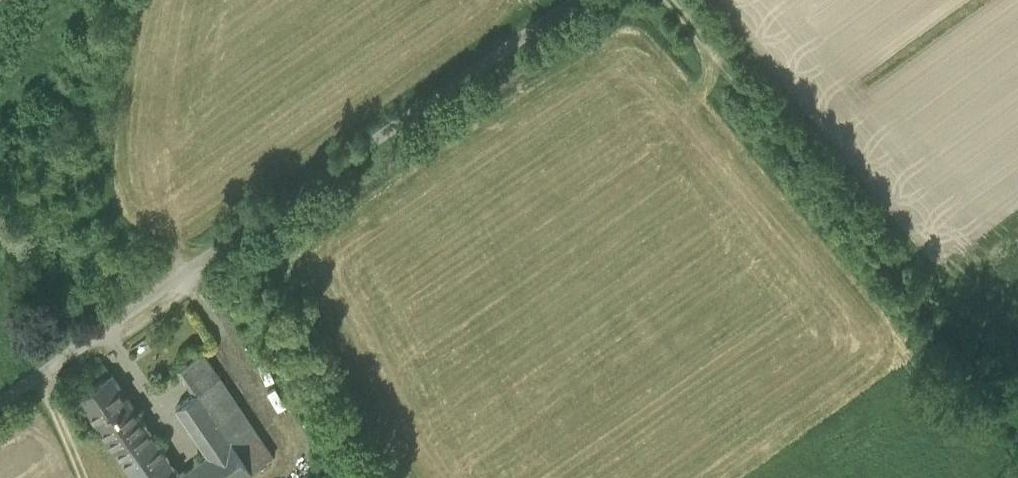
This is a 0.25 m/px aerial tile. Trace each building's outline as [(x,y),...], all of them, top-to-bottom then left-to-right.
[(219,377),(202,353),(181,367),(198,392),(198,391),(219,377)] [(111,375),(80,397),(98,424),(129,402),(111,375)] [(237,404),(219,377),(198,391),(217,418),(237,404)] [(198,391),(198,392),(176,407),(208,455),(199,461),(211,477),(242,477),(253,471),(217,418),(198,391)] [(129,402),(98,424),(135,477),(174,477),(178,475),(129,402)] [(273,457),(237,404),(217,418),(253,471),(273,457)] [(174,477),(211,477),(199,461),(178,475),(174,477)]
